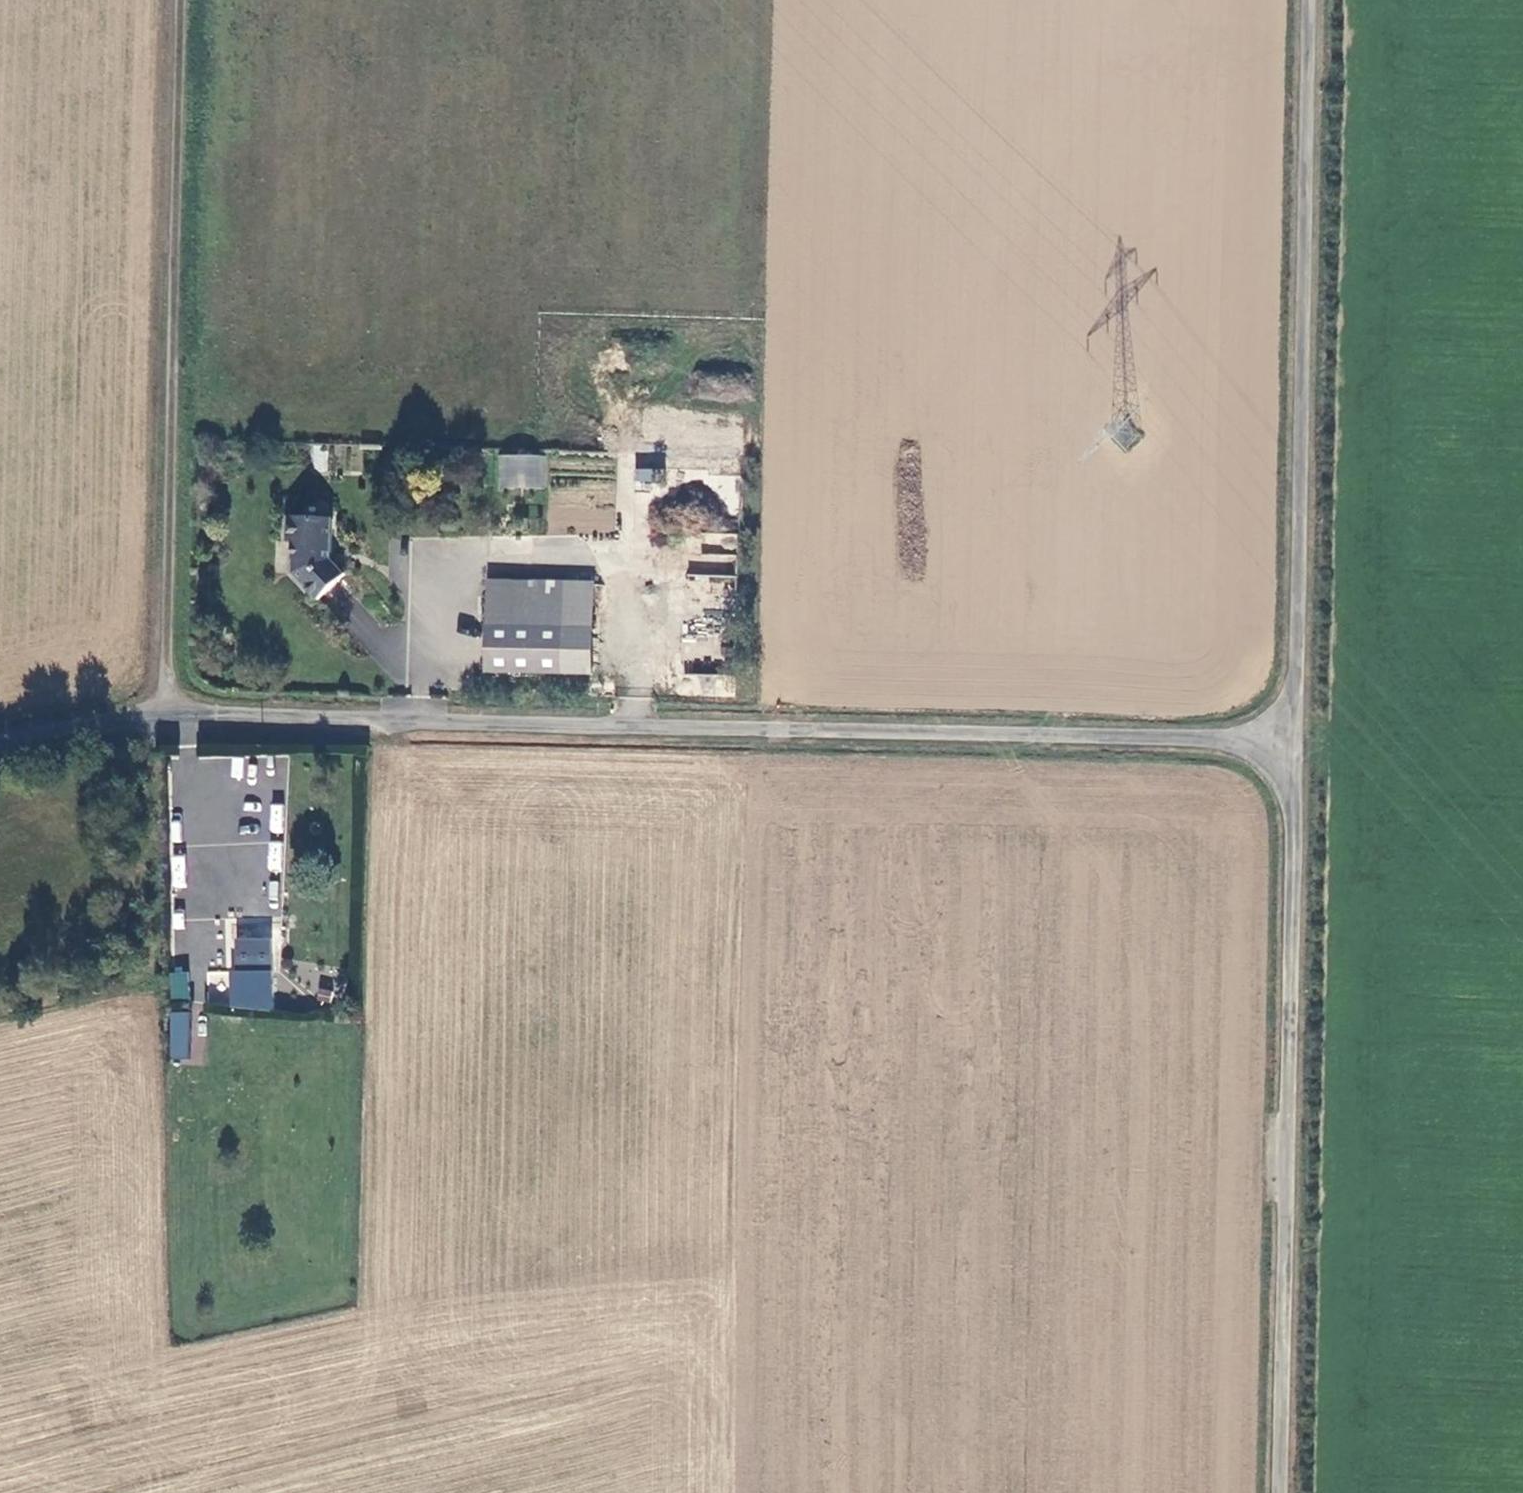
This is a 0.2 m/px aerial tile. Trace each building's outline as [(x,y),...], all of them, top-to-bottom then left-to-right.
[(546,454),(498,453),(497,487),(545,489),(546,454)] [(635,466),(634,480),(663,483),(664,469),(635,466)] [(329,560),(330,520),(286,517),(285,541),(292,542),(291,575),(315,599),(342,575),(329,560)] [(512,584),(486,584),(485,674),(560,675),(560,630),(511,629),(512,584)] [(591,585),(512,584),(511,629),(560,630),(560,675),(590,675),(591,585)] [(271,803),(269,831),(282,832),(284,804),(271,803)] [(237,936),(270,937),(271,918),(238,917),(237,936)] [(273,939),(232,937),(230,1008),(271,1009),(273,939)] [(170,971),(169,998),(188,999),(189,972),(170,971)] [(189,1011),(170,1011),(169,1059),(188,1060),(189,1011)]
